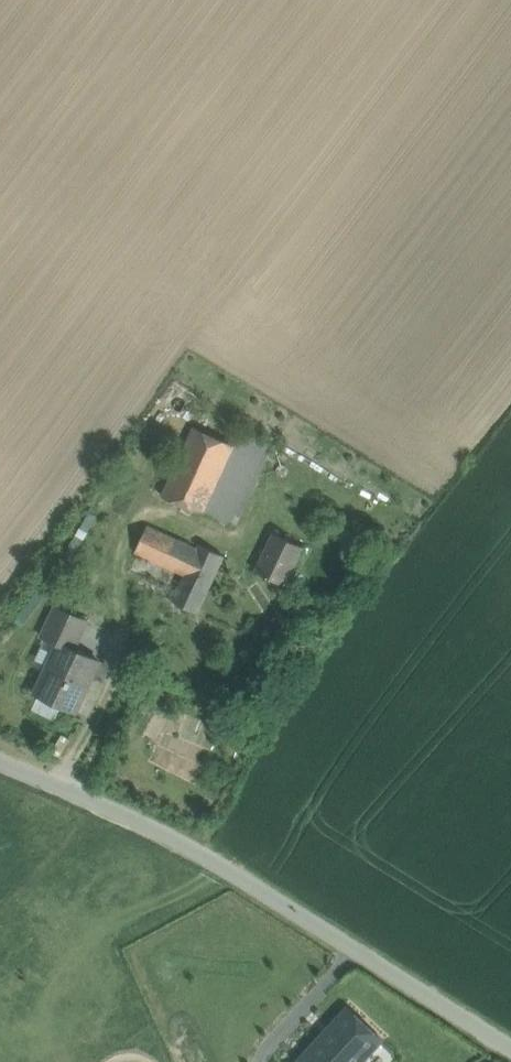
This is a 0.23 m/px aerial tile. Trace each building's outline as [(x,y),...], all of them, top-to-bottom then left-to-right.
[(205,415),(198,429),(233,446),(202,514),(222,523),(256,439),(205,415)] [(198,429),(194,427),(162,495),(202,514),(233,446),(198,429)] [(197,549),(148,526),(136,552),(185,575),(197,549)] [(274,533),(255,572),(285,586),(304,548),(274,533)] [(185,575),(172,601),(197,613),(224,557),(199,545),(185,575)] [(86,621),(56,607),(50,622),(79,636),(86,621)] [(79,636),(50,622),(43,636),(61,645),(38,694),(76,712),(99,661),(73,649),(79,636)] [(318,1039),(342,1061),(362,1061),(382,1040),(347,1008),(318,1039)] [(318,1039),(297,1061),(342,1061),(318,1039)]
